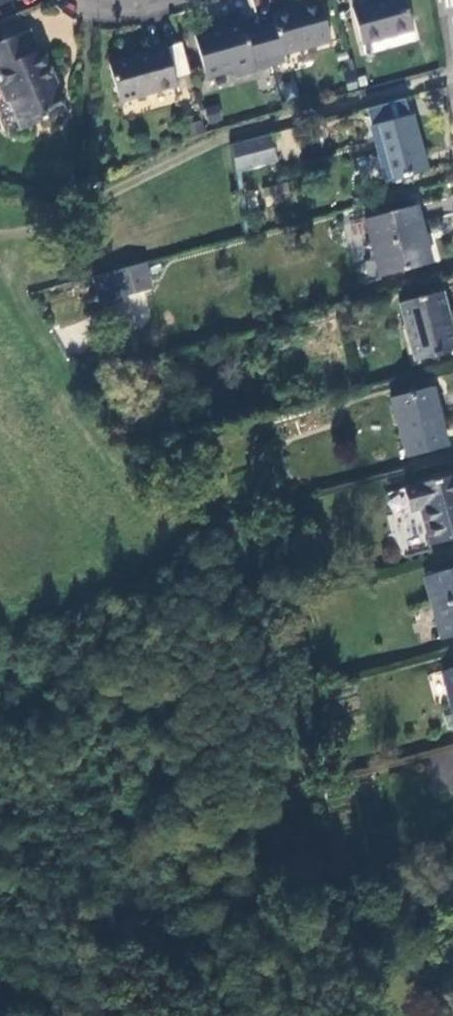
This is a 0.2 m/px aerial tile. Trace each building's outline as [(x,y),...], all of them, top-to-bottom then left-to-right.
[(405,0),(389,0),(356,9),(365,43),(412,30),(405,0)] [(275,23),(261,27),(271,66),(286,62),(284,57),(333,44),(321,2),(272,14),(275,23)] [(20,30),(13,14),(0,20),(0,39),(20,30)] [(271,66),(261,27),(246,31),(243,22),(195,36),(207,78),(234,71),(236,75),(271,66)] [(0,39),(0,76),(10,97),(2,101),(0,102),(0,121),(5,132),(18,126),(20,129),(62,110),(54,91),(49,79),(52,78),(39,50),(34,52),(24,28),(20,30),(0,39)] [(166,47),(165,43),(148,48),(149,54),(109,65),(119,102),(177,87),(166,47)] [(182,43),(166,47),(177,87),(178,91),(194,87),(182,43)] [(2,101),(10,97),(0,76),(0,96),(2,101)] [(55,76),(52,78),(49,79),(54,91),(61,89),(55,76)] [(276,92),(263,95),(266,107),(280,104),(276,92)] [(426,171),(410,117),(370,128),(385,182),(426,171)] [(204,131),(201,121),(187,125),(189,135),(204,131)] [(254,139),(233,145),(236,174),(278,164),(269,135),(254,139)] [(291,202),(286,184),(261,191),(265,209),(291,202)] [(419,238),(411,207),(363,219),(378,279),(429,265),(424,248),(422,248),(417,249),(414,239),(419,238)] [(151,294),(144,268),(94,282),(101,306),(151,294)] [(440,294),(397,306),(413,364),(452,352),(452,342),(440,294)] [(446,448),(431,389),(390,401),(406,459),(446,448)] [(403,488),(412,525),(423,523),(428,543),(452,536),(452,476),(403,488)] [(424,578),(442,640),(452,637),(452,570),(424,578)] [(427,676),(435,704),(450,700),(452,711),(452,669),(427,676)]
